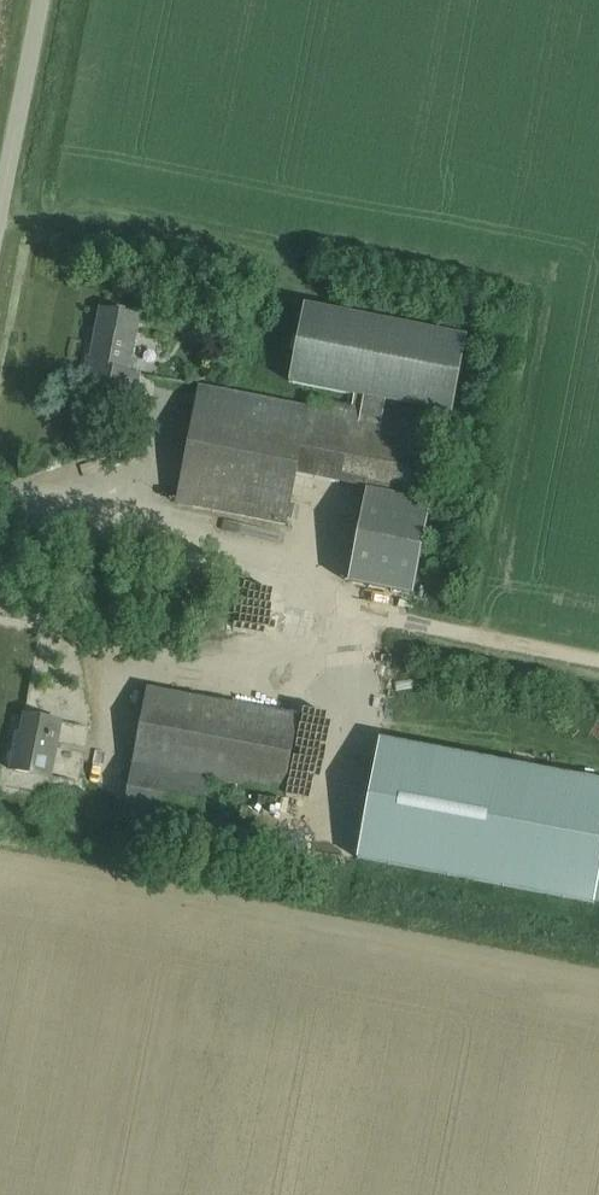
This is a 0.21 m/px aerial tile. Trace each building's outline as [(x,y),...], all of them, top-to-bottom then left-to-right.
[(352,409),(404,419),(407,406),(449,413),(463,337),(303,307),(289,384),(354,396),(352,409)] [(134,374),(141,332),(135,331),(138,317),(100,310),(91,359),(88,359),(82,388),(134,398),(139,375),(134,374)] [(308,410),(307,409),(199,388),(177,504),(285,525),(295,475),(308,410)] [(307,409),(308,410),(295,475),(410,497),(425,423),(404,419),(352,409),(309,400),(307,409)] [(366,492),(348,583),(412,596),(430,505),(366,492)] [(146,690),(132,765),(207,780),(283,794),(297,718),(146,690)] [(51,778),(62,723),(23,715),(18,743),(14,742),(9,770),(51,778)] [(379,744),(356,862),(593,909),(598,876),(598,787),(379,744)] [(199,829),(207,780),(132,765),(123,814),(199,829)]
